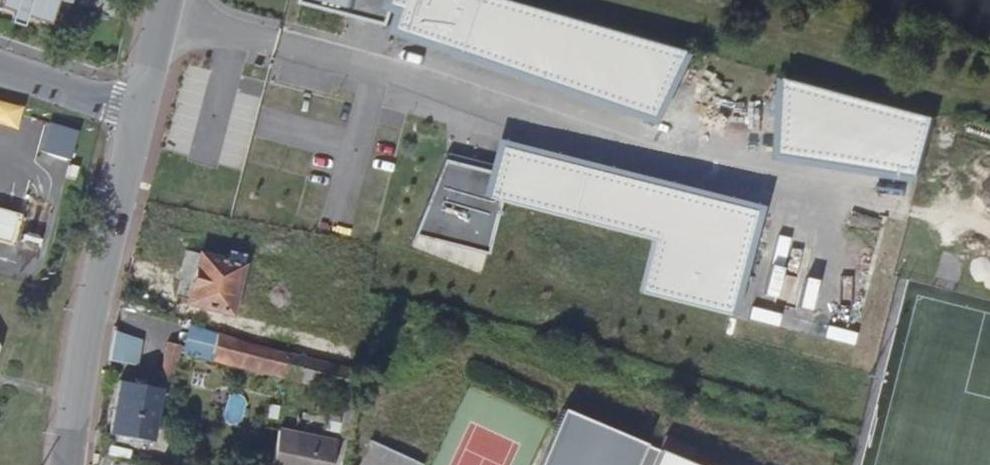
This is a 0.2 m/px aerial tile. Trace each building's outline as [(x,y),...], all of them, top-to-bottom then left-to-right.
[(0,2),(0,8),(12,13),(9,22),(24,27),(27,18),(49,25),(57,0),(1,0),(0,2)] [(663,138),(693,50),(512,0),(302,0),(302,3),(390,25),(395,4),(405,8),(400,29),(663,138)] [(936,117),(789,77),(787,107),(906,140),(897,172),(920,176),(936,117)] [(19,126),(25,105),(0,98),(0,121),(19,126)] [(897,172),(906,140),(787,107),(785,155),(897,172)] [(79,131),(51,123),(42,152),(71,160),(79,131)] [(655,238),(667,188),(501,146),(494,173),(443,160),(412,236),(488,254),(501,202),(653,240),(639,293),(728,315),(742,260),(655,238)] [(496,166),(446,153),(443,160),(494,173),(496,166)] [(742,260),(755,210),(667,188),(655,238),(742,260)] [(15,247),(24,215),(0,208),(0,242),(15,247)] [(229,314),(245,256),(228,252),(225,262),(199,256),(187,300),(186,303),(229,314)] [(140,362),(143,334),(115,331),(112,359),(140,362)] [(240,368),(246,343),(217,333),(209,361),(240,368)] [(171,382),(180,347),(165,343),(157,378),(171,382)] [(287,380),(345,393),(350,369),(284,353),(246,343),(240,368),(287,380)] [(150,442),(160,389),(119,381),(109,435),(150,442)] [(349,435),(356,401),(344,399),(338,433),(349,435)] [(330,443),(272,431),(265,464),(325,464),(330,443)] [(660,449),(653,464),(695,464),(660,449)]
